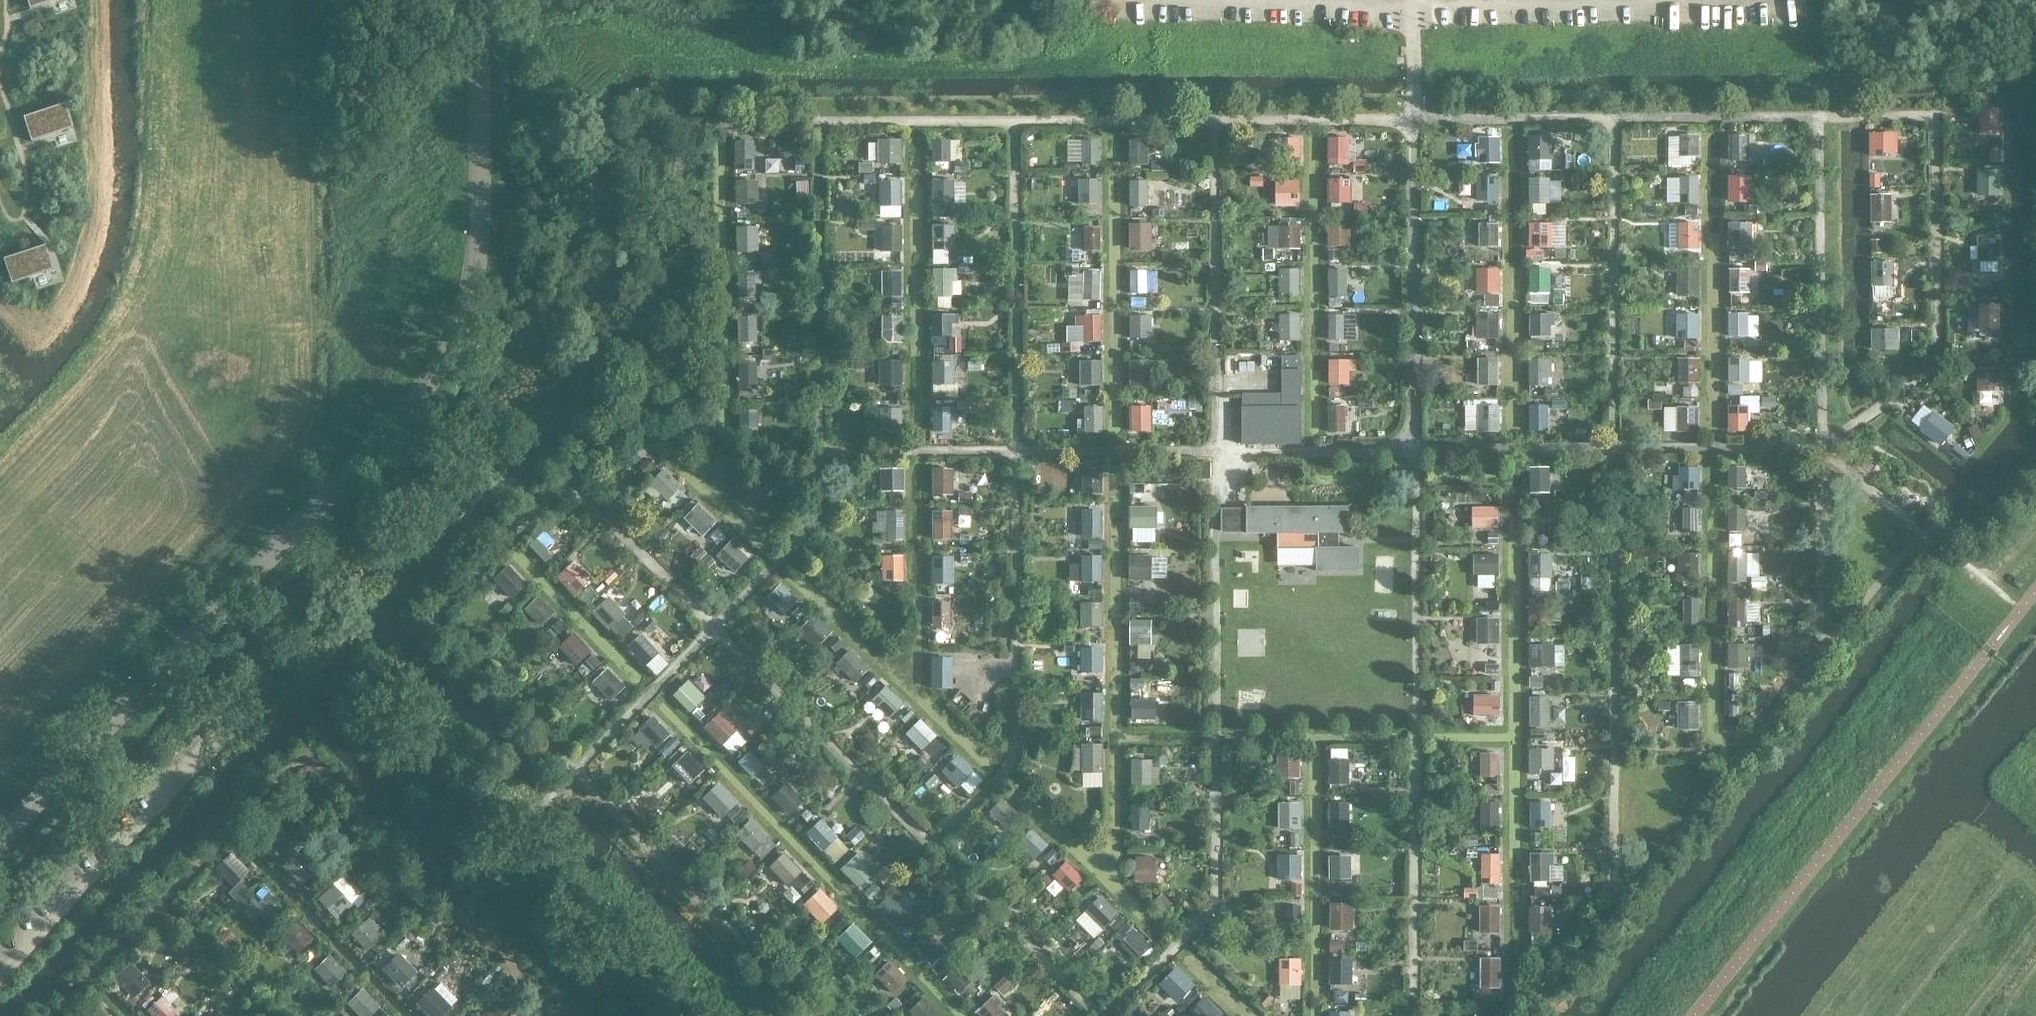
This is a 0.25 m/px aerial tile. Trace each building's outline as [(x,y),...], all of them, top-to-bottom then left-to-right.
[(29,9),(58,0),(26,0),(29,9)] [(63,104),(23,117),(31,142),(71,128),(63,104)] [(1998,110),(1980,110),(1981,143),(1999,143),(1998,110)] [(1520,135),(1520,166),(1544,166),(1544,135),(1520,135)] [(1080,138),(1080,164),(1099,164),(1099,138),(1080,138)] [(1293,168),(1294,139),(1268,138),(1267,167),(1293,168)] [(758,139),(728,139),(728,173),(757,173),(758,139)] [(867,140),(868,174),(891,173),(890,139),(867,140)] [(1142,174),(1142,142),(1118,142),(1118,174),(1142,174)] [(1745,142),(1722,142),(1722,172),(1745,172),(1745,142)] [(1882,173),(1882,142),(1861,142),(1861,173),(1882,173)] [(1465,171),(1464,204),(1491,204),(1491,171),(1465,171)] [(1689,211),(1689,172),(1665,172),(1665,211),(1689,211)] [(1064,175),(1066,207),(1090,206),(1089,174),(1064,175)] [(916,175),(916,211),(946,211),(946,175),(916,175)] [(1345,207),(1343,178),(1318,179),(1320,208),(1345,207)] [(1130,179),(1130,205),(1149,205),(1149,179),(1130,179)] [(1517,218),(1518,250),(1546,250),(1545,218),(1517,218)] [(1269,222),(1270,256),(1296,255),(1295,220),(1269,222)] [(1742,264),(1742,221),(1720,222),(1721,264),(1742,264)] [(757,227),(728,227),(728,260),(757,260),(757,227)] [(1144,259),(1144,229),(1120,229),(1120,259),(1144,259)] [(866,232),(866,268),(893,268),(893,232),(866,232)] [(2000,235),(1974,236),(1975,267),(2001,267),(2000,235)] [(44,247),(3,259),(10,284),(51,272),(44,247)] [(1897,288),(1898,255),(1878,254),(1878,288),(1897,288)] [(1464,263),(1464,294),(1487,295),(1488,264),(1464,263)] [(1691,264),(1667,265),(1668,299),(1692,299),(1691,264)] [(1129,270),(1129,296),(1147,296),(1147,270),(1129,270)] [(1065,272),(1065,303),(1091,303),(1091,272),(1065,272)] [(1344,306),(1343,276),(1318,276),(1319,307),(1344,306)] [(919,277),(919,311),(944,311),(944,277),(919,277)] [(756,306),(731,306),(731,347),(756,347),(756,306)] [(1740,312),(1723,312),(1724,347),(1741,347),(1740,312)] [(1269,316),(1269,346),(1294,346),(1294,316),(1269,316)] [(956,350),(956,318),(933,317),(932,349),(956,350)] [(1147,348),(1147,317),(1121,317),(1121,348),(1147,348)] [(1520,317),(1520,342),(1543,342),(1543,317),(1520,317)] [(1103,340),(1103,320),(1068,320),(1068,340),(1103,340)] [(866,322),(866,356),(893,356),(893,322),(866,322)] [(1502,337),(1502,322),(1479,322),(1480,337),(1502,337)] [(1701,349),(1701,324),(1678,323),(1678,338),(1687,338),(1687,348),(1701,349)] [(1902,348),(1902,326),(1872,325),(1872,348),(1902,348)] [(1301,367),(1301,355),(1282,355),(1282,367),(1301,367)] [(1464,355),(1464,389),(1491,388),(1490,355),(1464,355)] [(1555,383),(1554,356),(1530,356),(1530,383),(1555,383)] [(1745,380),(1765,380),(1765,356),(1730,357),(1730,393),(1745,393),(1745,380)] [(1132,383),(1153,384),(1154,358),(1133,357),(1132,383)] [(903,373),(903,358),(881,358),(881,373),(903,373)] [(1690,359),(1667,360),(1668,395),(1691,394),(1690,359)] [(1066,360),(1066,388),(1094,388),(1094,360),(1066,360)] [(1350,384),(1350,371),(1356,371),(1356,360),(1329,360),(1329,384),(1350,384)] [(739,387),(758,386),(758,362),(738,363),(739,387)] [(920,369),(921,399),(945,399),(944,368),(920,369)] [(2000,368),(1978,368),(1977,395),(1999,396),(2000,368)] [(1302,444),(1301,369),(1282,369),(1283,393),(1242,394),(1243,445),(1302,444)] [(1762,411),(1763,395),(1742,393),(1741,410),(1762,411)] [(1171,423),(1172,400),(1158,399),(1157,422),(1171,423)] [(1467,429),(1502,430),(1504,400),(1468,399),(1467,429)] [(1086,429),(1105,429),(1105,403),(1086,403),(1086,429)] [(1518,403),(1518,440),(1545,439),(1545,403),(1518,403)] [(1718,403),(1718,440),(1740,440),(1740,403),(1718,403)] [(1121,405),(1122,436),(1147,435),(1147,404),(1121,405)] [(1666,404),(1667,431),(1702,430),(1702,404),(1666,404)] [(1346,433),(1346,406),(1329,405),(1329,433),(1346,433)] [(933,430),(952,430),(952,406),(933,406),(933,430)] [(868,408),(868,432),(893,432),(893,408),(868,408)] [(761,409),(734,409),(733,446),(760,447),(761,409)] [(1953,433),(1937,419),(1924,434),(1940,448),(1953,433)] [(613,441),(600,454),(618,473),(631,460),(613,441)] [(1544,458),(1521,458),(1521,493),(1544,493),(1544,458)] [(1092,460),(1068,460),(1068,495),(1092,495),(1092,460)] [(1748,465),(1729,465),(1729,487),(1748,486),(1748,465)] [(905,489),(905,467),(880,466),(879,488),(905,489)] [(1694,469),(1669,469),(1669,501),(1694,501),(1694,469)] [(919,472),(918,503),(944,504),(944,473),(919,472)] [(961,525),(973,524),(972,504),(960,504),(961,525)] [(1145,504),(1119,504),(1119,543),(1145,543),(1145,504)] [(1349,533),(1349,506),(1248,506),(1248,533),(1318,533),(1339,533),(1349,533)] [(1700,530),(1700,506),(1686,506),(1686,530),(1700,530)] [(933,508),(933,537),(954,537),(954,507),(933,508)] [(1083,534),(1104,534),(1103,507),(1082,507),(1083,534)] [(1535,507),(1536,540),(1552,539),(1551,507),(1535,507)] [(1721,538),(1743,538),(1743,507),(1721,507),(1721,538)] [(687,511),(672,525),(695,548),(709,534),(687,511)] [(870,513),(871,547),(898,547),(897,512),(870,513)] [(1468,513),(1467,539),(1487,540),(1488,513),(1468,513)] [(1340,547),(1339,533),(1318,533),(1318,547),(1340,547)] [(735,570),(751,554),(732,535),(715,551),(735,570)] [(1104,546),(1103,535),(1083,536),(1083,546),(1104,546)] [(537,537),(521,553),(545,577),(561,561),(537,537)] [(1519,545),(1520,585),(1544,584),(1544,545),(1519,545)] [(1340,547),(1318,547),(1317,547),(1317,571),(1359,571),(1359,547),(1340,547)] [(1731,550),(1730,580),(1761,581),(1762,551),(1731,550)] [(1500,586),(1500,551),(1480,551),(1480,586),(1500,586)] [(884,580),(906,580),(906,552),(884,553),(884,580)] [(1169,553),(1131,554),(1132,577),(1170,576),(1169,553)] [(1670,553),(1670,584),(1692,584),(1692,553),(1670,553)] [(920,555),(922,589),(946,588),(945,554),(920,555)] [(1096,554),(1067,554),(1067,591),(1096,591),(1096,554)] [(575,557),(557,575),(578,595),(595,576),(575,557)] [(508,601),(529,582),(509,561),(488,581),(508,601)] [(762,588),(747,604),(770,625),(785,608),(762,588)] [(1531,624),(1542,623),(1541,596),(1530,596),(1531,624)] [(1686,596),(1685,625),(1701,626),(1702,597),(1686,596)] [(593,598),(578,613),(598,633),(613,619),(593,598)] [(932,626),(953,626),(952,599),(932,599),(932,626)] [(1739,638),(1738,599),(1720,600),(1720,639),(1739,638)] [(1082,625),(1103,625),(1103,600),(1082,600),(1082,625)] [(529,603),(514,617),(537,640),(552,625),(529,603)] [(818,646),(834,627),(814,611),(798,630),(818,646)] [(1240,625),(1238,654),(1268,656),(1270,627),(1240,625)] [(575,631),(561,646),(579,663),(593,648),(575,631)] [(641,631),(628,645),(657,674),(671,660),(641,631)] [(1520,637),(1520,671),(1545,670),(1544,637),(1520,637)] [(1470,639),(1470,669),(1491,669),(1491,639),(1470,639)] [(1095,641),(1071,642),(1071,680),(1095,679),(1095,641)] [(1729,667),(1754,666),(1753,641),(1728,642),(1729,667)] [(1144,643),(1120,642),(1119,673),(1143,674),(1144,643)] [(1702,674),(1702,642),(1669,642),(1669,674),(1702,674)] [(832,653),(816,670),(842,695),(858,678),(832,653)] [(948,656),(920,656),(920,693),(948,693),(948,656)] [(861,677),(877,690),(884,681),(869,668),(861,677)] [(576,686),(596,708),(613,692),(593,671),(576,686)] [(661,699),(682,718),(697,702),(676,683),(661,699)] [(1105,690),(1082,689),(1081,717),(1104,717),(1105,690)] [(1477,713),(1503,714),(1504,693),(1478,692),(1477,713)] [(1533,694),(1532,723),(1552,724),(1553,695),(1533,694)] [(1159,716),(1159,696),(1131,697),(1131,716),(1159,716)] [(1670,702),(1670,735),(1692,735),(1692,702),(1670,702)] [(619,748),(642,769),(675,733),(652,713),(619,748)] [(1083,719),(1083,736),(1102,736),(1101,718),(1083,719)] [(903,719),(888,733),(908,754),(923,740),(903,719)] [(934,757),(945,746),(937,736),(925,747),(934,757)] [(1103,785),(1105,742),(1083,741),(1081,784),(1103,785)] [(1547,785),(1547,745),(1522,745),(1522,785),(1547,785)] [(741,746),(725,760),(746,785),(762,771),(741,746)] [(1332,746),(1332,783),(1352,783),(1352,747),(1332,746)] [(1290,748),(1267,748),(1266,782),(1290,782),(1290,748)] [(675,749),(656,769),(679,790),(697,770),(675,749)] [(943,768),(970,794),(986,777),(959,751),(943,768)] [(1491,790),(1491,758),(1470,758),(1470,790),(1491,790)] [(1149,767),(1121,768),(1122,799),(1149,798),(1149,767)] [(772,795),(791,814),(807,798),(787,779),(772,795)] [(722,817),(739,802),(721,780),(703,795),(722,817)] [(1347,834),(1346,798),(1320,798),(1321,835),(1347,834)] [(1281,826),(1304,826),(1303,799),(1280,800),(1281,826)] [(1502,827),(1503,799),(1484,799),(1483,827),(1502,827)] [(1556,825),(1555,799),(1532,799),(1533,826),(1556,825)] [(991,801),(974,818),(997,842),(1014,826),(991,801)] [(1129,801),(1130,827),(1152,827),(1151,801),(1129,801)] [(742,817),(726,833),(750,857),(766,842),(742,817)] [(811,819),(794,836),(821,862),(838,846),(811,819)] [(280,847),(251,823),(236,841),(264,866),(280,847)] [(1036,831),(1022,846),(1035,858),(1049,843),(1036,831)] [(307,841),(293,854),(313,875),(327,862),(307,841)] [(1544,885),(1542,847),(1520,848),(1522,886),(1544,885)] [(1289,848),(1264,849),(1265,891),(1291,890),(1289,848)] [(233,850),(226,857),(244,878),(252,871),(233,850)] [(859,886),(875,872),(856,851),(840,865),(859,886)] [(1491,887),(1491,852),(1468,853),(1469,887),(1491,887)] [(303,884),(312,876),(291,854),(282,863),(303,884)] [(1353,877),(1354,854),(1332,854),(1331,877),(1353,877)] [(1145,855),(1118,856),(1119,886),(1146,885),(1145,855)] [(223,857),(215,866),(236,888),(244,880),(223,857)] [(1055,862),(1037,879),(1062,905),(1080,888),(1055,862)] [(333,907),(312,884),(295,900),(316,923),(333,907)] [(278,914),(248,886),(232,903),(262,931),(278,914)] [(880,887),(863,904),(886,928),(904,911),(880,887)] [(806,888),(788,907),(812,930),(830,911),(806,888)] [(1481,904),(1482,932),(1504,931),(1503,903),(1481,904)] [(1533,903),(1532,930),(1554,931),(1555,904),(1533,903)] [(1348,904),(1321,904),(1321,938),(1348,938),(1348,904)] [(371,914),(351,933),(366,947),(385,928),(371,914)] [(296,942),(306,924),(297,919),(286,937),(296,942)] [(837,937),(856,956),(873,940),(854,920),(837,937)] [(1116,928),(1101,945),(1125,966),(1140,949),(1116,928)] [(310,929),(292,941),(299,951),(317,939),(310,929)] [(932,931),(916,944),(932,962),(948,949),(932,931)] [(405,974),(375,948),(357,969),(386,994),(405,974)] [(339,976),(318,953),(300,971),(321,993),(339,976)] [(1468,953),(1468,989),(1492,989),(1492,953),(1468,953)] [(1294,992),(1294,955),(1267,955),(1267,993),(1294,992)] [(1332,983),(1355,982),(1355,956),(1332,956),(1332,983)] [(946,960),(930,975),(950,996),(967,981),(946,960)] [(882,963),(864,980),(889,1006),(907,989),(882,963)] [(140,987),(122,967),(104,984),(123,1003),(140,987)] [(1167,977),(1152,992),(1175,1014),(1190,998),(1167,977)] [(417,1000),(431,1015),(442,1015),(461,999),(442,978),(417,1000)] [(1354,984),(1337,984),(1337,1002),(1354,1002),(1354,984)] [(350,996),(361,1015),(380,1006),(369,986),(350,996)] [(147,1009),(154,1015),(177,1015),(185,1008),(166,989),(147,1009)] [(1004,1000),(995,991),(976,1008),(983,1015),(1008,1015),(1010,1014),(1000,1003),(1004,1000)] [(943,1013),(923,993),(909,1009),(917,1015),(940,1015),(943,1013)]
